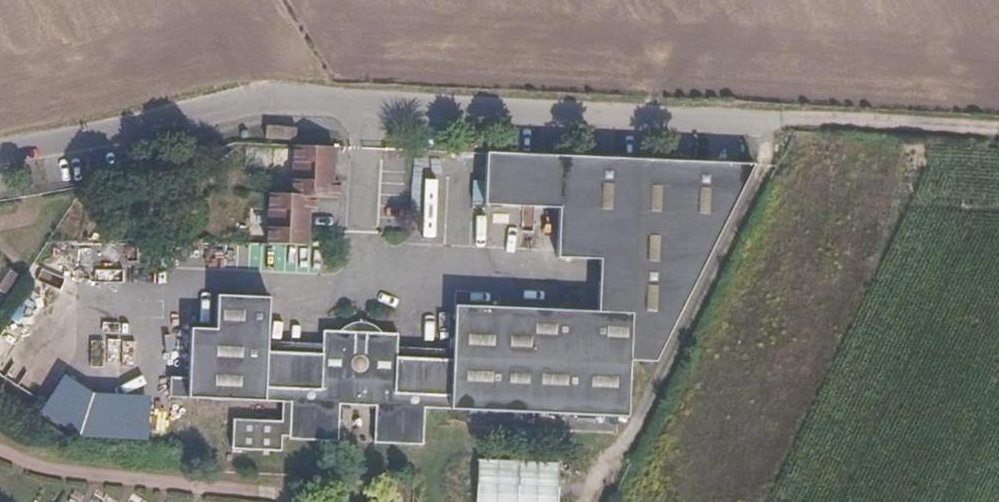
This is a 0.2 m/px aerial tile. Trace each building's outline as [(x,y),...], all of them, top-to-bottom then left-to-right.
[(264,125),(264,137),(292,139),(293,127),(264,125)] [(328,181),(329,164),(330,147),(292,145),(288,196),(270,195),(267,243),(306,246),(308,212),(316,213),(317,197),(339,198),(340,182),(328,181)] [(478,209),(554,212),(551,263),(595,265),(593,317),(453,309),(451,354),(395,351),(395,337),(379,337),(374,332),(368,327),(360,324),(355,325),(349,327),(345,329),(339,335),(321,334),(320,347),(264,344),(267,299),(214,297),(213,330),(188,329),(185,378),(169,377),(168,398),(288,403),(288,426),(234,424),(231,451),(280,453),(286,440),(335,442),(337,405),(373,407),(372,444),(421,446),(422,409),(625,419),(628,364),(655,365),(749,171),(481,156),(478,209)] [(63,376),(40,409),(74,438),(150,441),(149,397),(92,395),(63,376)] [(480,461),(474,501),(558,501),(561,466),(480,461)]
